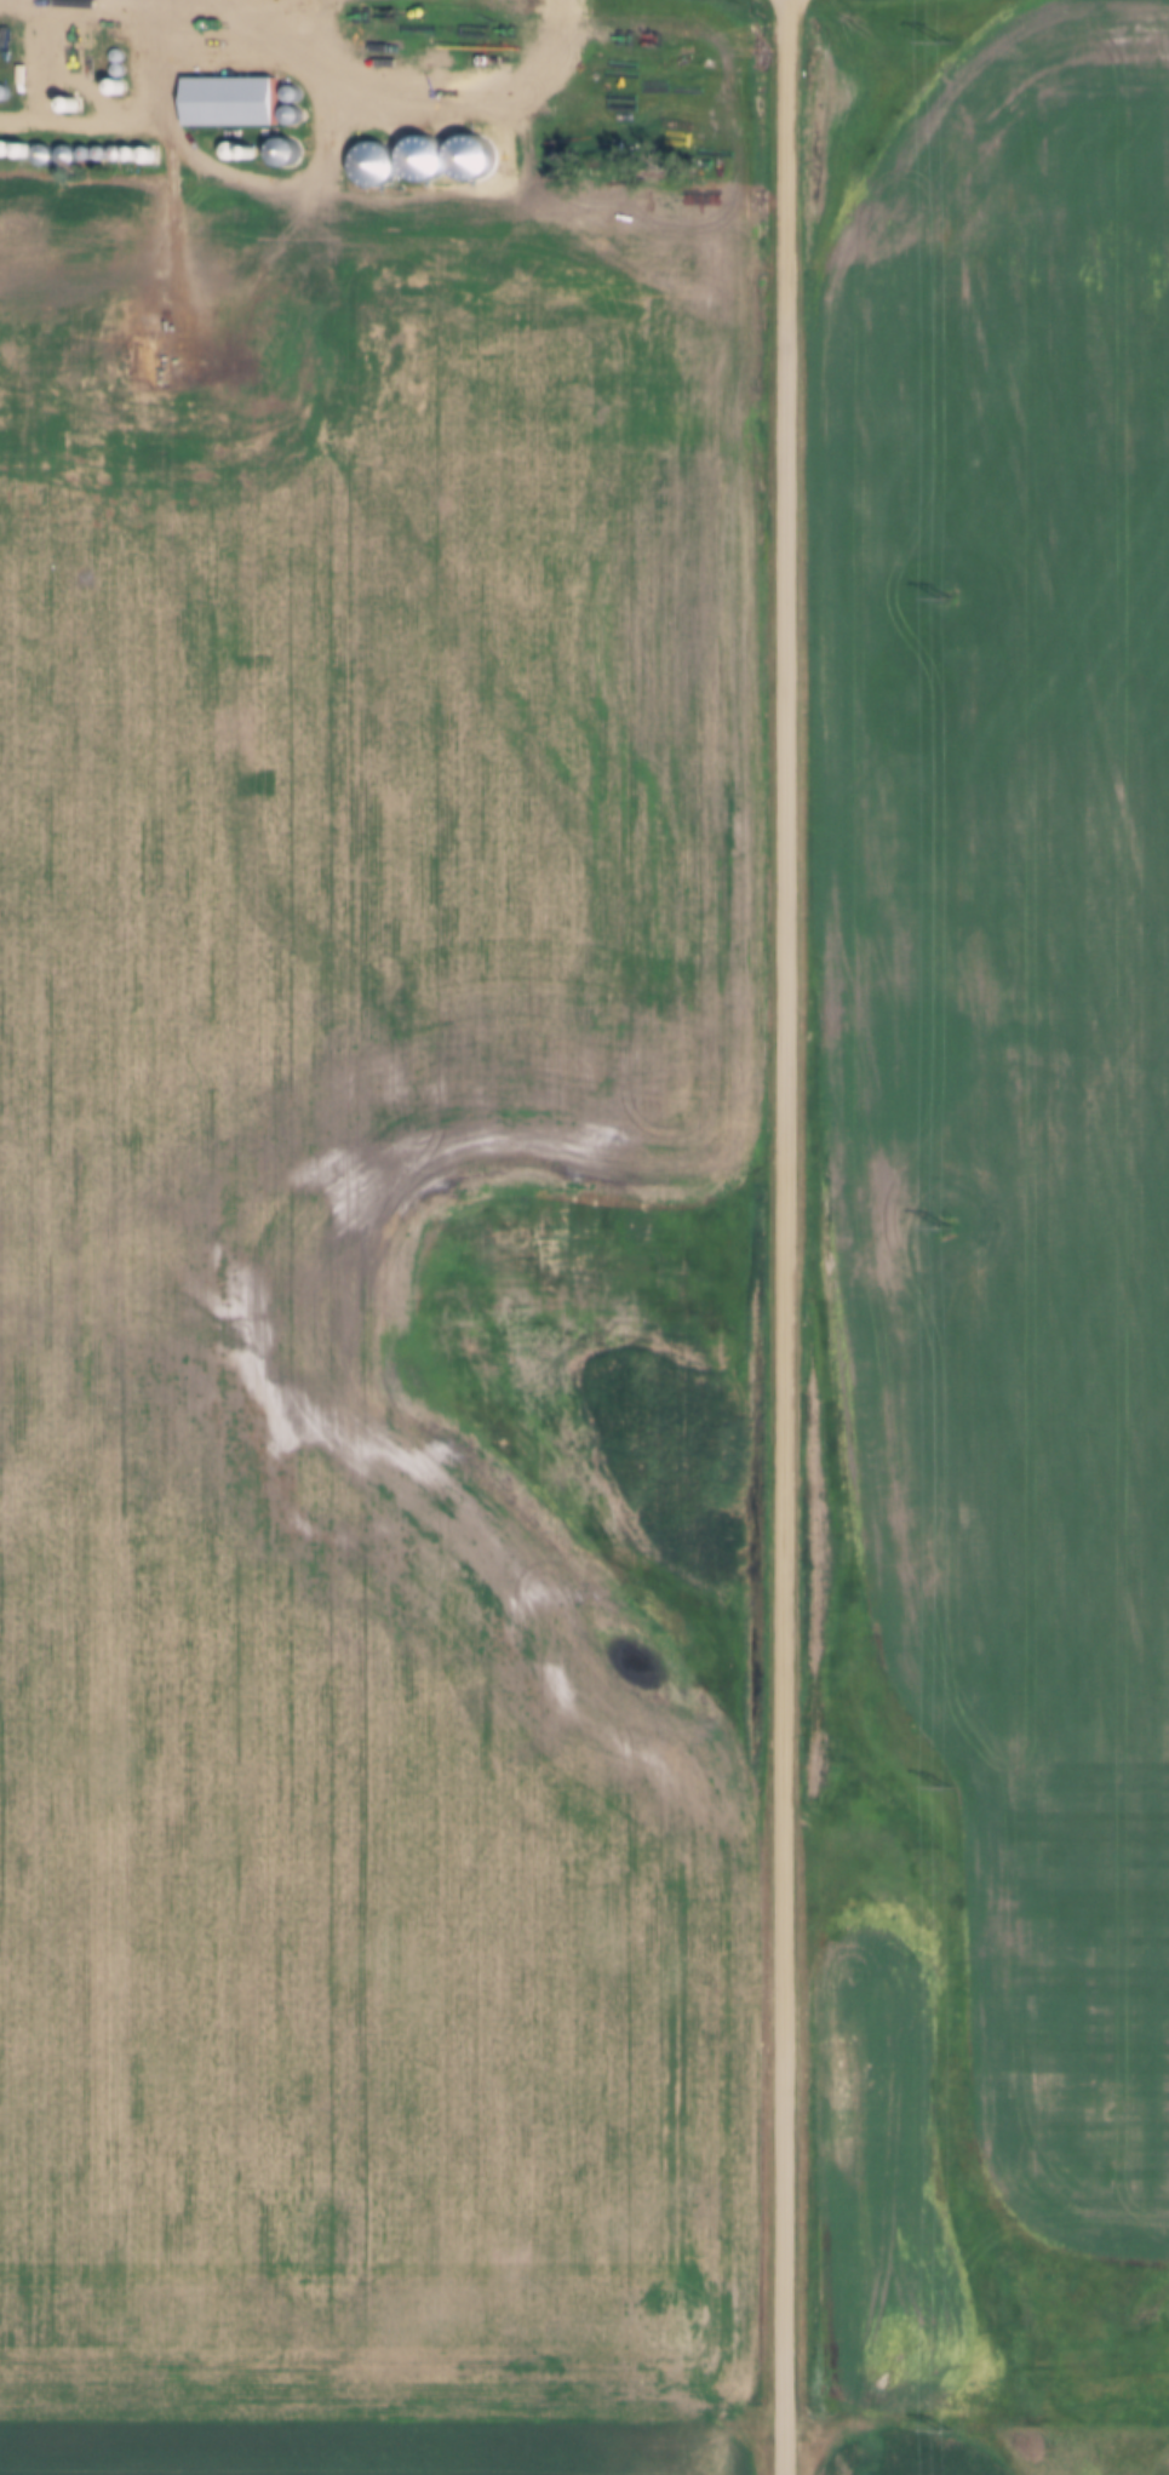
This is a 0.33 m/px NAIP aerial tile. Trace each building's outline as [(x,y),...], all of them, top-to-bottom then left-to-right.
[(279,127),(278,78),(187,79),(187,127),(279,127)]
